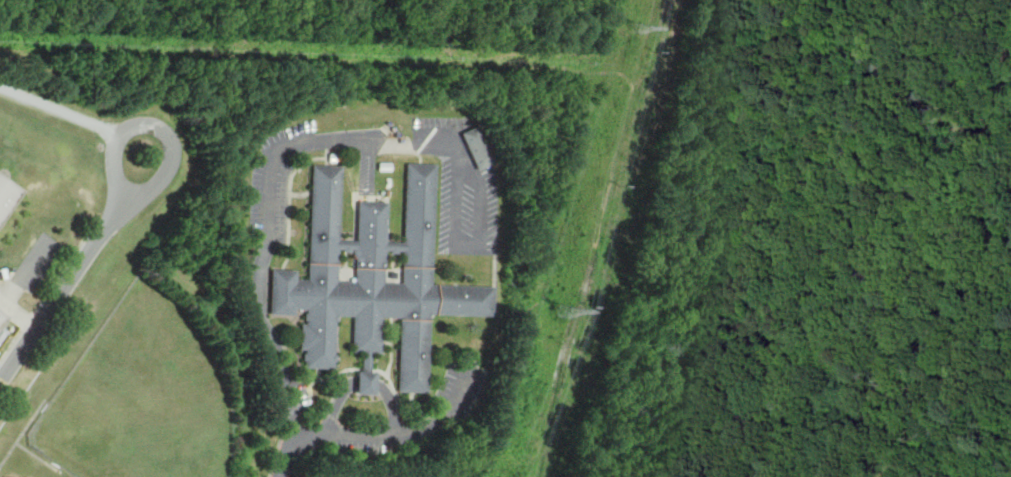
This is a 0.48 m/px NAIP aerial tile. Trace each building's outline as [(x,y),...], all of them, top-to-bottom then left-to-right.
[(461,132),(477,170),(493,162),(477,125),(461,132)] [(312,165),(327,166),(341,166),(338,240),(357,241),(358,201),(387,202),(386,241),(403,242),(406,162),(421,163),(437,164),(432,283),(494,285),(493,304),(493,318),(432,316),(429,393),(397,392),(400,319),(392,319),(383,318),(381,353),(371,353),(367,353),(362,352),(352,352),(353,316),(337,315),(337,321),(335,320),(334,355),(337,355),(336,362),(334,362),(334,370),(320,370),(304,369),(304,361),(302,361),(303,353),(304,353),(304,350),(299,350),(300,324),(306,324),(307,321),(304,321),(305,314),(307,314),(307,309),(293,308),(292,315),(269,314),(271,269),(284,270),(296,270),(296,279),(307,280),(311,193),(312,165)] [(378,163),(378,171),(391,171),(391,163),(378,163)] [(23,191),(0,224),(0,175),(23,191)] [(354,281),(355,259),(353,259),(353,249),(351,249),(351,253),(348,252),(343,252),(343,250),(338,249),(337,281),(347,281),(354,281)] [(403,251),(398,251),(398,254),(395,254),(390,254),(390,251),(385,251),(384,283),(394,283),(402,284),(403,251)] [(1,346),(13,325),(0,317),(0,345),(1,346)] [(362,352),(362,372),(356,371),(355,395),(375,395),(375,372),(370,372),(371,353),(367,353),(362,352)]
